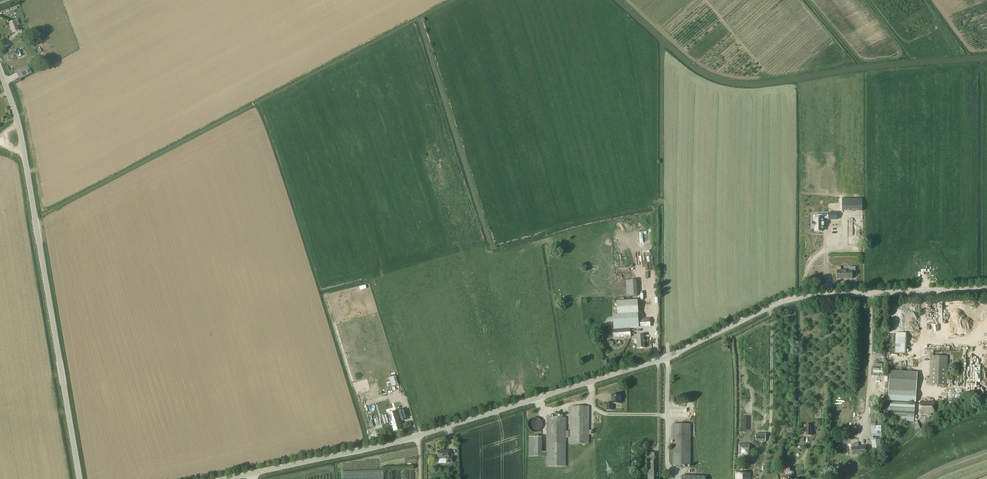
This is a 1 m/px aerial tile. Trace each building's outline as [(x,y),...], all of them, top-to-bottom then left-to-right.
[(13,33),(19,30),(18,25),(19,25),(18,20),(9,23),(13,33)] [(15,51),(6,55),(9,60),(17,56),(18,58),(22,56),(19,50),(15,52),(15,51)] [(27,65),(15,71),(20,79),(32,73),(27,65)] [(839,209),(834,198),(825,202),(829,213),(839,209)] [(842,199),(842,211),(862,211),(862,199),(842,199)] [(813,222),(813,229),(814,229),(814,232),(824,232),(824,227),(824,223),(824,219),(828,219),(828,215),(820,215),(820,218),(815,218),(814,218),(814,222),(813,222)] [(828,220),(828,245),(839,245),(839,220),(828,220)] [(852,279),(852,273),(855,273),(855,267),(849,267),(849,270),(841,270),(841,267),(837,267),(837,279),(852,279)] [(626,281),(627,297),(638,296),(637,280),(626,281)] [(639,313),(638,300),(617,302),(618,315),(613,315),(614,329),(614,338),(630,337),(630,328),(650,327),(650,319),(639,319),(638,313),(639,313)] [(642,335),(637,335),(637,349),(645,348),(645,342),(648,342),(648,339),(645,339),(645,333),(642,334),(642,335)] [(896,333),(895,353),(906,354),(907,333),(896,333)] [(947,385),(948,357),(931,356),(930,379),(927,379),(927,385),(947,385)] [(914,373),(898,372),(890,372),(888,401),(916,402),(916,392),(917,392),(918,375),(914,375),(914,373)] [(611,395),(611,403),(606,403),(606,410),(613,410),(613,404),(621,404),(621,395),(611,395)] [(915,417),(915,408),(915,403),(890,401),(890,407),(890,416),(901,417),(901,421),(914,422),(914,420),(914,417),(915,417)] [(934,413),(934,402),(920,402),(920,413),(934,413)] [(571,407),(570,432),(566,432),(566,418),(547,418),(547,453),(541,453),(541,437),(529,437),(528,457),(547,457),(547,466),(565,466),(566,438),(570,438),(570,444),(588,444),(589,407),(571,407)] [(882,431),(881,426),(876,426),(876,418),(876,417),(879,417),(879,408),(870,408),(871,432),(871,437),(871,441),(873,453),(882,451),(880,441),(883,440),(883,436),(882,436),(881,431),(882,431)] [(390,424),(392,432),(402,429),(400,422),(407,420),(404,409),(403,409),(397,411),(389,414),(387,414),(380,415),(383,426),(390,424)] [(673,424),(673,465),(678,465),(678,468),(683,468),(683,465),(691,465),(691,424),(673,424)] [(804,425),(804,436),(812,436),(812,425),(804,425)] [(738,444),(738,455),(742,455),(742,456),(750,456),(750,448),(749,448),(749,444),(738,444)] [(867,454),(866,446),(851,448),(852,456),(867,454)] [(438,451),(438,459),(446,459),(446,463),(452,463),(452,456),(449,457),(448,450),(438,451)] [(655,461),(654,461),(647,461),(648,478),(656,478),(655,461)] [(341,478),(383,478),(383,470),(341,472),(341,478)]
